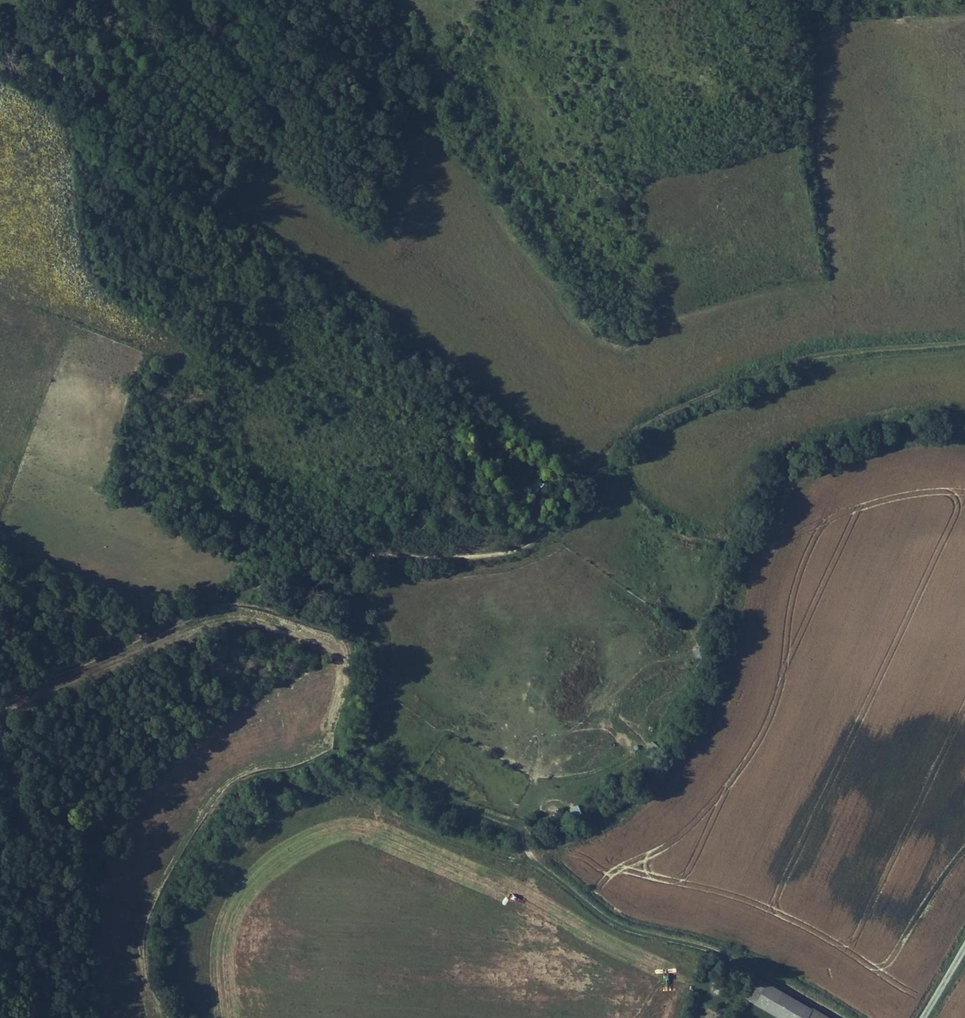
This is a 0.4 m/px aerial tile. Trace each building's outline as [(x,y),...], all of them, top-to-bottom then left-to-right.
[(757,1002),(769,982),(758,975),(746,995),(757,1002)] [(757,1002),(772,1011),(785,990),(770,981),(769,982),(757,1002)] [(812,1006),(785,989),(785,990),(772,1011),(784,1017),(805,1017),(812,1006)] [(813,1005),(812,1006),(805,1017),(835,1017),(813,1005)]
